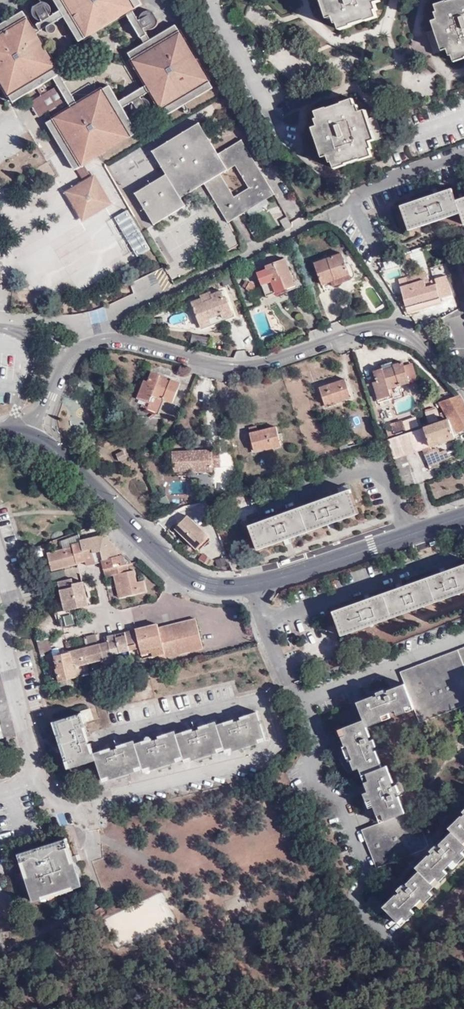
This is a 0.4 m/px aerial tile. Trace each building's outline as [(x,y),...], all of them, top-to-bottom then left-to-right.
[(61,10),(65,17),(80,42),(127,13),(133,9),(142,4),(140,0),(55,0),(61,10)] [(325,0),(321,0),(328,19),(331,18),(325,0)] [(331,18),(333,18),(336,24),(338,23),(340,30),(352,26),(351,25),(366,21),(366,22),(378,18),(376,11),(377,10),(375,4),(377,3),(376,0),(325,0),(331,18)] [(445,50),(447,49),(449,56),(452,56),(454,62),(463,59),(463,0),(452,0),(447,2),(446,0),(435,4),(436,11),(434,12),(437,19),(435,20),(445,50)] [(41,22),(51,16),(50,14),(51,9),(48,4),(44,2),(33,9),(33,15),(36,19),(41,22)] [(140,22),(133,9),(127,13),(145,44),(151,40),(144,28),(140,22)] [(65,17),(61,10),(51,16),(41,22),(33,27),(36,34),(48,27),(53,24),(65,17)] [(59,74),(60,74),(36,34),(33,27),(23,11),(0,25),(0,79),(13,102),(54,78),(59,74)] [(141,16),(140,22),(144,28),(149,30),(154,29),(157,25),(158,20),(153,12),(148,11),(144,13),(141,16)] [(441,51),(445,50),(435,20),(431,21),(434,30),(441,51)] [(57,27),(53,24),(48,27),(49,32),(52,35),(55,35),(58,31),(57,27)] [(151,40),(145,44),(128,53),(147,85),(151,91),(166,116),(213,88),(176,25),(151,40)] [(434,53),(441,51),(434,30),(427,32),(434,53)] [(72,108),(78,105),(59,74),(54,78),(58,86),(67,100),(72,108)] [(123,108),(119,101),(109,85),(78,105),(72,108),(47,123),(75,170),(77,169),(84,165),(138,133),(123,108)] [(151,91),(147,85),(119,101),(123,108),(133,102),(140,98),(151,91)] [(39,117),(67,100),(58,86),(30,103),(39,117)] [(148,100),(140,98),(133,102),(132,110),(134,115),(140,117),(151,111),(151,105),(148,100)] [(370,142),(372,141),(362,111),(360,111),(358,104),(355,105),(354,99),(342,102),(342,103),(328,108),(327,107),(315,111),(317,118),(315,118),(317,125),(316,126),(326,157),(328,156),(330,163),(332,162),(335,168),(346,165),(346,164),(361,159),(361,161),(373,156),(371,150),(373,149),(370,142)] [(372,141),(375,140),(368,119),(366,110),(362,111),(372,141)] [(368,119),(375,140),(383,138),(376,116),(368,119)] [(181,198),(204,184),(221,174),(228,170),(218,154),(199,122),(152,151),(166,174),(167,175),(181,198)] [(323,158),(326,157),(316,126),(312,127),(323,158)] [(221,174),(204,184),(228,223),(275,194),(242,140),(218,154),(228,170),(236,166),(249,188),(235,197),(221,174)] [(91,176),(84,165),(77,169),(83,181),(91,176)] [(95,174),(91,176),(83,181),(65,192),(83,221),(113,204),(95,174)] [(186,206),(181,198),(167,175),(166,174),(135,194),(154,225),(186,206)] [(460,213),(456,201),(452,189),(401,206),(409,230),(460,213)] [(115,217),(137,256),(149,248),(127,210),(115,217)] [(333,286),(352,279),(343,253),(314,264),(322,285),(331,282),(333,286)] [(266,297),(295,285),(285,258),(265,266),(267,270),(258,273),(266,297)] [(400,286),(403,295),(426,287),(425,284),(429,282),(426,272),(408,278),(409,284),(400,286)] [(403,295),(403,296),(407,312),(442,303),(440,296),(451,293),(448,280),(446,281),(445,276),(436,279),(437,284),(426,287),(403,295)] [(399,281),(400,286),(409,284),(408,278),(399,281)] [(224,298),(222,291),(211,295),(213,299),(204,303),(202,298),(191,302),(201,327),(212,323),(210,318),(222,315),(223,319),(234,315),(227,297),(224,298)] [(446,316),(456,310),(451,293),(440,296),(442,303),(446,316)] [(389,389),(410,383),(404,362),(394,365),(394,367),(384,370),(383,369),(373,371),(376,381),(373,382),(378,399),(390,396),(389,389)] [(138,397),(150,402),(153,395),(165,400),(173,403),(181,383),(171,379),(170,381),(161,377),(161,375),(152,372),(148,381),(145,380),(138,397)] [(335,403),(352,398),(345,379),(319,388),(325,404),(335,401),(335,403)] [(153,395),(150,402),(147,410),(159,415),(165,400),(153,395)] [(463,430),(463,402),(460,395),(440,402),(449,419),(456,431),(457,434),(459,434),(463,430)] [(395,437),(407,433),(403,420),(390,425),(395,437)] [(448,421),(425,428),(431,445),(455,438),(453,433),(448,421)] [(272,440),(274,448),(282,446),(277,426),(258,431),(257,426),(249,428),(253,444),(272,440)] [(405,492),(417,487),(407,455),(423,449),(425,455),(433,452),(431,445),(425,428),(389,441),(405,492)] [(265,450),(274,448),(272,440),(253,444),(254,451),(265,449),(265,450)] [(221,467),(220,450),(173,452),(173,471),(191,471),(190,472),(212,472),(213,467),(221,467)] [(434,456),(436,463),(450,459),(447,450),(440,452),(439,450),(433,452),(434,456)] [(433,452),(425,455),(430,470),(438,467),(436,463),(434,456),(433,452)] [(351,490),(301,508),(309,532),(360,514),(351,490)] [(309,532),(301,508),(250,526),(259,550),(309,532)] [(175,529),(195,550),(207,540),(208,539),(187,517),(175,529)] [(103,534),(79,540),(80,543),(84,562),(85,564),(93,562),(93,563),(95,563),(94,559),(101,557),(102,561),(104,568),(125,564),(131,562),(123,554),(117,555),(115,546),(110,547),(110,541),(103,534)] [(207,540),(195,550),(198,553),(209,542),(207,540)] [(84,562),(80,543),(72,545),(72,547),(47,553),(52,571),(77,565),(77,563),(84,562)] [(125,564),(104,568),(105,576),(113,574),(115,582),(120,581),(123,596),(145,591),(143,581),(136,582),(133,570),(127,571),(125,564)] [(427,578),(436,602),(463,592),(463,565),(427,578)] [(69,578),(58,581),(65,611),(57,612),(61,628),(65,627),(78,624),(75,609),(88,606),(82,582),(71,584),(70,578),(69,578)] [(436,602),(427,578),(383,593),(393,618),(436,602)] [(393,618),(383,593),(333,611),(342,636),(393,618)] [(163,654),(157,656),(158,659),(201,649),(194,620),(157,629),(163,654)] [(139,648),(141,659),(157,656),(163,654),(157,629),(148,631),(146,627),(134,630),(123,632),(128,651),(139,648)] [(102,660),(105,673),(114,670),(111,655),(128,651),(123,632),(102,637),(104,645),(98,646),(102,660)] [(296,635),(287,639),(291,647),(300,644),(296,635)] [(98,646),(71,653),(74,667),(77,666),(102,660),(98,646)] [(404,684),(413,704),(414,709),(420,723),(463,706),(463,647),(400,672),(404,684)] [(60,681),(77,677),(75,670),(74,667),(71,653),(55,657),(58,670),(57,670),(60,681)] [(364,720),(367,727),(383,721),(382,716),(389,714),(396,711),(398,715),(407,712),(405,707),(413,704),(404,684),(389,690),(390,691),(385,693),(384,690),(377,693),(378,696),(375,697),(375,696),(364,700),(358,702),(364,720)] [(90,711),(81,713),(84,722),(92,720),(90,711)] [(253,745),(266,740),(257,712),(240,717),(241,720),(234,722),(233,719),(217,725),(225,751),(226,754),(238,750),(253,745)] [(81,713),(60,720),(52,722),(68,769),(96,760),(94,753),(92,749),(91,744),(89,744),(87,737),(89,736),(84,722),(81,713)] [(367,774),(382,768),(376,751),(375,751),(374,748),(376,747),(373,739),(371,741),(370,737),(371,736),(367,727),(364,720),(345,728),(347,735),(342,738),(345,747),(348,746),(353,760),(351,761),(354,770),(359,768),(362,775),(367,774)] [(217,725),(215,721),(199,726),(200,729),(194,731),(193,728),(176,734),(184,760),(185,763),(197,759),(213,754),(225,751),(217,725)] [(347,735),(345,728),(339,730),(342,738),(347,735)] [(176,734),(175,730),(158,736),(159,739),(153,741),(152,738),(135,744),(144,769),(145,773),(156,769),(171,764),(184,760),(176,734)] [(94,753),(96,760),(103,782),(116,778),(130,773),(144,769),(135,744),(134,740),(124,743),(117,746),(118,748),(111,750),(111,748),(94,753)] [(348,746),(345,747),(343,748),(348,762),(351,761),(353,760),(348,746)] [(385,821),(405,813),(399,796),(398,797),(396,793),(399,792),(396,785),(394,787),(392,782),(393,782),(387,766),(382,768),(367,774),(370,782),(365,783),(368,792),(364,793),(366,801),(371,799),(374,806),(377,816),(382,814),(385,821)] [(415,809),(405,813),(385,821),(380,823),(362,830),(376,868),(424,849),(428,844),(415,809)] [(453,821),(455,823),(462,816),(460,814),(453,821)] [(452,831),(463,843),(463,815),(463,816),(462,816),(455,823),(449,828),(452,831)] [(420,871),(431,882),(435,878),(439,882),(448,874),(444,870),(449,865),(454,860),(458,864),(463,858),(463,853),(463,852),(463,850),(463,843),(452,831),(440,844),(441,845),(438,847),(436,845),(430,851),(432,853),(430,855),(429,855),(422,862),(416,867),(420,871)] [(82,887),(75,864),(72,857),(66,838),(18,854),(24,872),(26,879),(33,902),(41,899),(42,901),(74,891),(74,890),(82,887)] [(420,860),(422,862),(429,855),(427,853),(420,860)] [(454,860),(449,865),(453,869),(458,864),(454,860)] [(383,907),(399,921),(404,917),(408,920),(415,913),(411,909),(417,904),(422,899),(425,903),(433,895),(429,892),(435,886),(431,882),(420,871),(407,884),(408,884),(405,887),(403,885),(397,890),(400,892),(397,895),(389,901),(383,907)] [(435,878),(431,882),(435,886),(439,882),(435,878)] [(387,899),(389,901),(397,895),(394,892),(387,899)] [(422,899),(417,904),(420,908),(425,903),(422,899)] [(404,917),(399,921),(403,925),(408,920),(404,917)]
